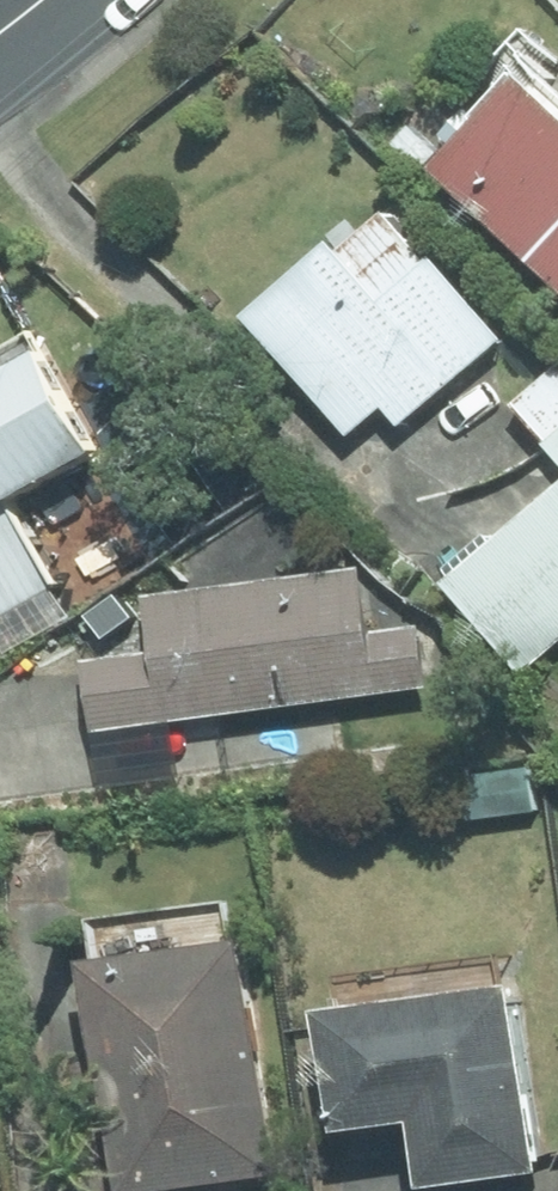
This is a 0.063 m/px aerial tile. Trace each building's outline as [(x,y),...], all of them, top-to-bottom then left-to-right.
[(557,268),(557,87),(535,65),(445,161),(557,268)] [(417,174),(442,150),(411,121),(388,145),(417,174)] [(406,422),(510,335),(439,249),(433,256),(392,207),(346,245),(339,236),(251,311),(351,433),(389,402),(406,422)] [(67,584),(18,499),(110,447),(50,344),(0,373),(0,622),(67,584)] [(517,399),(557,448),(557,365),(517,399)] [(63,483),(79,511),(114,491),(96,462),(63,483)] [(557,645),(557,484),(447,576),(526,672),(557,645)] [(98,727),(432,684),(425,622),(373,628),(365,562),(152,592),(160,647),(88,657),(98,727)] [(472,817),(540,810),(535,766),(466,773),(472,817)] [(285,1170),(254,932),(94,954),(125,1190),(130,1190),(285,1170)] [(432,1183),(556,1168),(532,978),(334,1003),(349,1125),(424,1116),(432,1183)]
